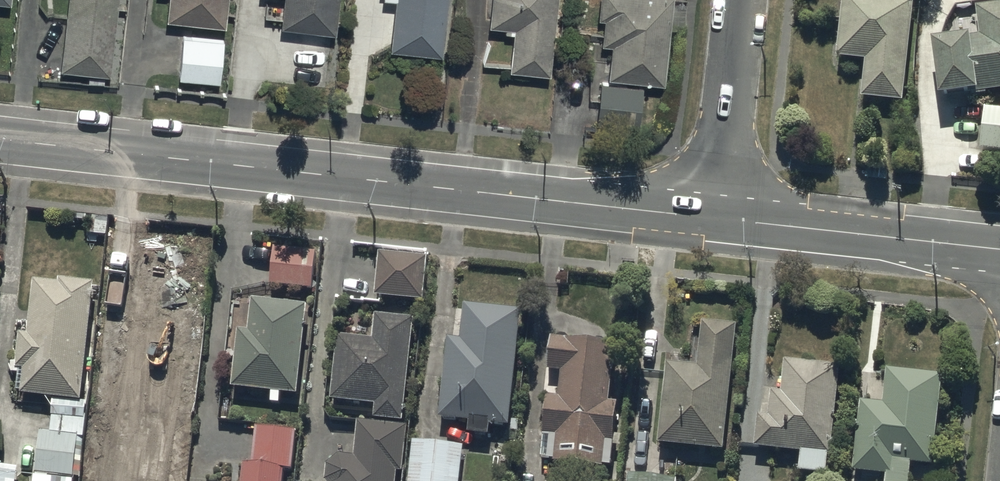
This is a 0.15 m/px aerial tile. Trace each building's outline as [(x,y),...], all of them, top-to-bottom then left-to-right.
[(61,65),(110,69),(117,0),(68,0),(61,65)] [(167,16),(225,21),(227,0),(169,0),(167,16)] [(282,23),(336,28),(339,0),(284,0),(282,23)] [(391,46),(439,50),(443,0),(395,0),(391,46)] [(487,19),(513,21),(509,63),(547,67),(554,0),(489,0),(487,19)] [(597,14),(603,14),(601,41),(610,42),(607,73),(663,78),(668,25),(684,26),(686,0),(684,0),(598,0),(597,14)] [(835,56),(865,60),(860,96),(901,102),(914,0),(842,0),(835,56)] [(930,38),(938,95),(976,89),(976,93),(999,89),(999,5),(977,8),(980,31),(930,38)] [(224,36),(182,33),(179,76),(220,79),(224,36)] [(984,106),(980,149),(999,151),(999,108),(984,106)] [(296,247),(273,247),(272,285),(314,286),(315,272),(319,272),(320,246),(296,245),(296,247)] [(377,253),(375,295),(422,299),(425,257),(377,253)] [(83,401),(94,282),(60,279),(60,282),(34,279),(29,334),(20,333),(17,364),(14,364),(13,373),(19,374),(17,391),(22,391),(22,394),(53,397),(50,433),(83,436),(86,402),(83,401)] [(299,396),(306,306),(252,301),(250,330),(239,329),(238,337),(226,336),(225,353),(236,354),(233,389),(273,392),(272,402),(280,403),(281,394),(299,396)] [(514,369),(518,310),(463,307),(461,339),(446,338),(441,420),(469,422),(469,433),(489,434),(489,425),(503,426),(504,422),(514,422),(517,369),(514,369)] [(401,421),(412,318),(375,314),(373,337),(337,333),(331,400),(374,405),(373,418),(401,421)] [(697,364),(666,362),(659,444),(724,450),(735,324),(701,321),(697,364)] [(612,343),(551,336),(547,371),(561,373),(559,393),(547,392),(540,457),(553,459),(552,461),(610,467),(612,447),(616,448),(621,405),(605,403),(612,343)] [(837,364),(782,359),(780,390),(770,390),(768,414),(757,413),(754,448),(801,452),(799,472),(824,474),(826,456),(829,456),(837,364)] [(941,375),(885,370),(882,402),(858,400),(852,471),(885,474),(884,480),(908,480),(909,463),(932,466),(941,375)] [(397,469),(402,470),(407,427),(356,421),(352,456),(335,455),(326,464),(324,479),(325,480),(396,480),(397,469)] [(256,426),(254,464),(243,463),(242,480),(282,480),(283,469),(291,469),(294,428),(256,426)] [(40,433),(35,480),(73,480),(74,477),(82,478),(84,452),(77,451),(78,437),(40,433)] [(411,439),(407,480),(459,480),(462,444),(411,439)] [(0,464),(0,480),(15,480),(17,465),(0,464)]
